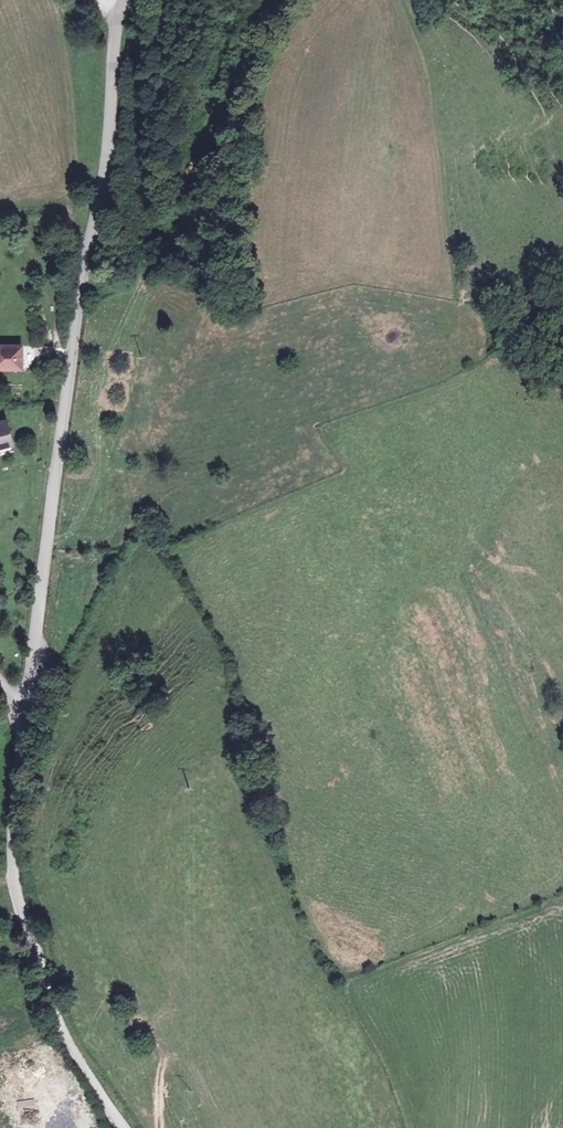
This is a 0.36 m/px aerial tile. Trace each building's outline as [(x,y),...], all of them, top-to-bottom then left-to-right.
[(0,346),(0,372),(24,372),(24,347),(0,346)] [(0,423),(0,452),(14,448),(7,421),(0,423)] [(0,889),(0,910),(11,906),(6,887),(0,889)]
